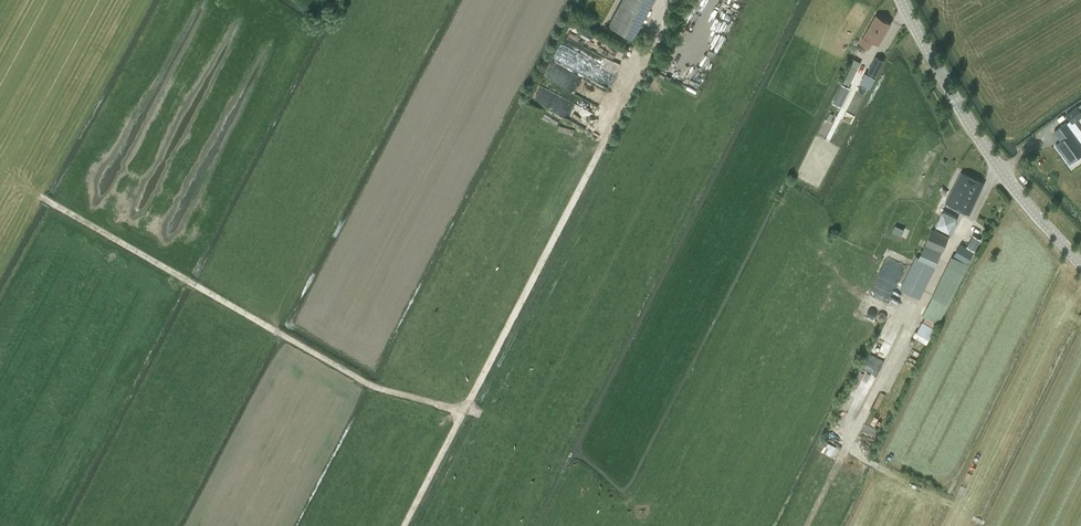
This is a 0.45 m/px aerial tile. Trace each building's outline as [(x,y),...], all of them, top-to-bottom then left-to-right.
[(609,26),(633,39),(654,0),(623,0),(609,26)] [(865,35),(861,43),(870,47),(874,40),(880,44),(890,24),(876,15),(865,35)] [(863,45),(862,44),(861,44),(860,44),(859,44),(858,45),(857,46),(857,47),(856,48),(857,49),(857,51),(858,51),(859,52),(860,53),(861,53),(862,52),(863,52),(864,51),(864,50),(865,49),(865,48),(865,47),(864,46),(863,45)] [(875,56),(868,72),(876,76),(884,60),(875,56)] [(654,62),(650,68),(657,72),(660,66),(654,62)] [(851,66),(843,83),(849,86),(857,70),(851,66)] [(870,88),(875,78),(865,73),(860,83),(870,88)] [(847,108),(859,83),(855,81),(842,105),(847,108)] [(842,84),(832,103),(839,106),(848,87),(842,84)] [(1072,123),(1080,116),(1080,103),(1065,115),(1072,123)] [(1080,155),(1080,145),(1066,123),(1054,132),(1061,141),(1056,145),(1069,163),(1080,155)] [(969,213),(984,184),(961,172),(946,202),(969,213)] [(943,209),(935,225),(951,233),(958,217),(943,209)] [(942,252),(949,236),(932,229),(902,291),(920,298),(934,270),(933,270),(942,252)] [(975,237),(969,247),(975,251),(981,240),(975,237)] [(968,263),(974,252),(961,244),(954,256),(968,263)] [(925,317),(923,321),(935,328),(937,323),(925,317)] [(929,339),(915,332),(915,331),(912,336),(913,336),(927,344),(929,339)] [(869,350),(847,405),(861,411),(884,356),(869,350)] [(827,442),(822,450),(831,455),(836,447),(827,442)]
